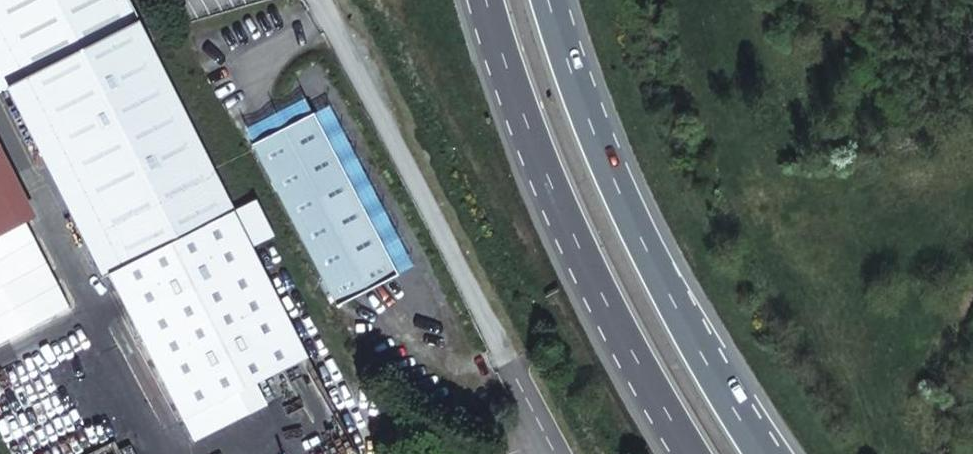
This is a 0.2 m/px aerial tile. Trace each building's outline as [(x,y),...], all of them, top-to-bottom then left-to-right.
[(308,354),(126,0),(0,0),(0,89),(9,85),(180,421),(308,354)] [(338,305),(399,273),(314,112),(252,144),(338,305)] [(0,149),(0,175),(19,213),(30,207),(0,149)] [(0,175),(0,222),(19,213),(0,175)] [(33,240),(0,256),(0,335),(65,303),(52,278),(33,240)]
